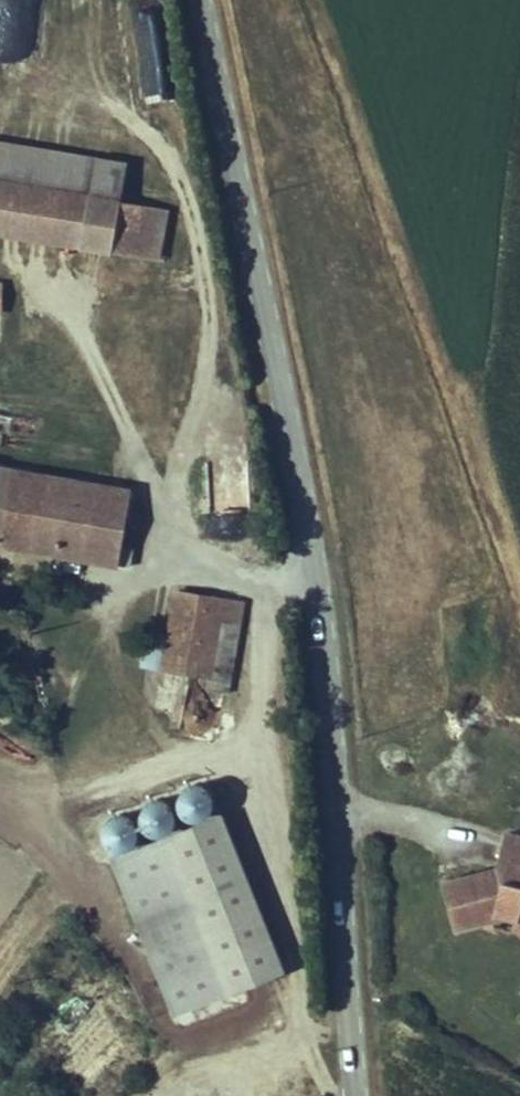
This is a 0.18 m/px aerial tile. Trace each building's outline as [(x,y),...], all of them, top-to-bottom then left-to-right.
[(120,201),(126,165),(0,143),(0,181),(120,201)] [(0,181),(0,233),(111,252),(119,205),(120,201),(0,181)] [(166,213),(119,205),(111,252),(157,260),(166,213)] [(243,539),(243,459),(213,458),(213,539),(243,539)] [(131,493),(0,470),(0,544),(8,545),(118,564),(130,567),(133,550),(121,548),(131,493)] [(161,669),(208,677),(206,689),(228,693),(243,603),(175,591),(161,669)] [(159,669),(165,635),(147,632),(142,666),(159,669)] [(146,842),(176,829),(164,799),(133,813),(146,842)] [(221,814),(111,858),(112,860),(174,1014),(283,970),(221,814)] [(498,867),(500,867),(498,868),(499,874),(492,876),(491,870),(444,882),(450,905),(456,929),(493,919),(495,912),(499,898),(519,904),(519,837),(507,833),(498,867)] [(517,918),(519,907),(519,904),(499,898),(495,912),(517,918)]
